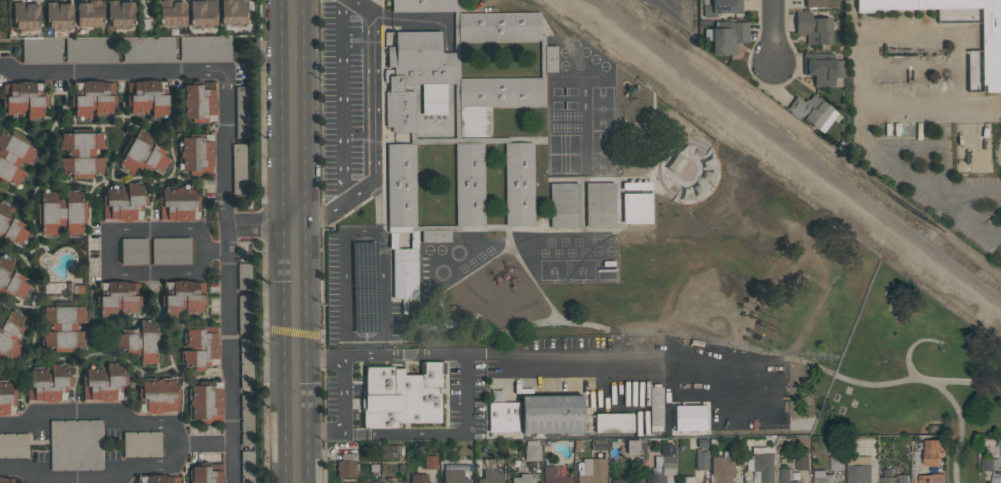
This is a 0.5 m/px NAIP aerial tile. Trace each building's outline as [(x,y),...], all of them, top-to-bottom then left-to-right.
[(92,3),(92,0),(102,0),(102,26),(76,26),(76,3),(78,3),(78,2),(90,2),(90,3),(92,3)] [(107,26),(107,0),(120,0),(120,1),(124,1),(124,0),(134,0),(134,26),(124,26),(124,28),(115,28),(115,26),(107,26)] [(163,1),(163,0),(173,0),(173,1),(185,1),(185,2),(186,2),(186,25),(160,25),(160,1),(163,1)] [(190,26),(190,0),(193,0),(204,0),(206,0),(217,0),(217,25),(211,25),(211,27),(198,27),(198,26),(190,26)] [(221,24),(221,0),(247,0),(247,24),(241,24),(241,26),(229,26),(229,24),(221,24)] [(392,11),(392,0),(455,0),(455,11),(392,11)] [(709,4),(709,0),(742,0),(742,13),(717,13),(717,17),(703,17),(703,4),(709,4)] [(858,10),(858,0),(1000,0),(1000,91),(983,91),(981,7),(858,10)] [(72,3),(72,28),(64,28),(64,30),(52,30),(52,28),(46,28),(46,1),(56,1),(56,3),(72,3)] [(12,2),(23,2),(23,3),(40,3),(40,28),(31,28),(31,31),(19,31),(19,28),(13,28),(12,2)] [(541,39),(460,40),(459,12),(541,11),(541,39)] [(806,44),(806,34),(795,34),(795,11),(800,11),(811,12),(811,18),(831,18),(831,44),(806,44)] [(748,22),(749,42),(737,42),(737,54),(712,54),(712,43),(704,43),(704,29),(711,29),(711,28),(732,27),(732,22),(748,22)] [(404,91),(414,91),(415,131),(391,131),(391,127),(385,127),(385,92),(389,92),(388,75),(394,75),(394,67),(387,67),(387,46),(396,46),(395,31),(441,31),(441,52),(455,52),(455,83),(404,83),(404,91)] [(22,64),(22,39),(230,37),(230,62),(22,64)] [(556,45),(556,71),(544,72),(543,63),(545,63),(545,46),(556,45)] [(803,53),(809,53),(809,54),(834,53),(834,60),(843,60),(843,77),(833,77),(833,86),(814,86),(814,75),(803,75),(803,53)] [(460,136),(460,107),(459,107),(459,77),(541,77),(541,106),(489,106),(489,136),(460,136)] [(216,114),(207,114),(208,121),(189,121),(189,118),(186,118),(185,84),(191,84),(191,80),(202,79),(202,81),(213,81),(213,89),(214,89),(214,95),(215,95),(216,114)] [(131,112),(131,104),(127,104),(127,94),(127,82),(140,81),(140,80),(160,80),(160,89),(166,89),(166,94),(168,94),(168,116),(154,116),(154,117),(151,117),(151,107),(147,107),(147,113),(145,113),(145,112),(131,112)] [(3,95),(4,95),(4,82),(16,82),(21,82),(21,81),(31,81),(31,82),(36,82),(36,90),(44,90),(44,97),(47,97),(47,105),(43,105),(43,115),(27,115),(27,109),(23,109),(23,114),(6,114),(6,105),(3,105),(3,95)] [(75,90),(82,90),(82,81),(87,82),(87,81),(101,81),(101,82),(108,82),(108,83),(114,83),(114,94),(116,94),(116,105),(112,105),(112,112),(98,112),(98,114),(94,114),(95,109),(91,109),(91,118),(88,118),(88,116),(82,116),(82,115),(74,115),(75,106),(71,106),(71,95),(75,95),(75,90)] [(246,86),(248,137),(235,138),(234,86),(246,86)] [(786,108),(796,95),(804,101),(806,98),(808,100),(812,94),(832,108),(816,129),(800,117),(798,119),(789,112),(790,111),(786,108)] [(119,163),(124,156),(120,153),(130,135),(133,136),(137,128),(144,132),(145,131),(153,136),(150,142),(152,144),(153,143),(168,152),(166,156),(172,159),(170,162),(169,161),(165,167),(164,166),(160,172),(152,167),(151,170),(141,164),(139,167),(136,166),(132,174),(128,172),(130,169),(119,163)] [(6,184),(0,180),(0,129),(8,133),(9,130),(29,142),(28,144),(36,149),(32,156),(34,157),(31,161),(33,162),(31,166),(22,161),(18,167),(27,172),(26,175),(24,175),(21,180),(19,179),(16,186),(7,181),(6,184)] [(62,133),(102,132),(102,139),(104,139),(104,145),(105,145),(105,149),(96,149),(96,156),(106,156),(106,160),(104,160),(104,166),(102,166),(102,173),(92,173),(92,177),(71,177),(71,174),(62,174),(62,166),(61,166),(61,160),(59,160),(59,157),(69,157),(69,149),(59,149),(59,147),(61,147),(61,140),(62,140),(62,133)] [(199,174),(188,174),(188,170),(182,170),(182,137),(199,137),(199,140),(213,140),(213,145),(215,145),(215,155),(214,155),(214,159),(212,159),(212,172),(199,172),(199,174)] [(455,143),(484,142),(485,224),(456,225),(455,143)] [(505,225),(505,142),(533,142),(534,225),(505,225)] [(232,194),(231,143),(245,143),(245,193),(232,194)] [(415,143),(416,226),(388,226),(387,143),(415,143)] [(104,218),(104,206),(102,206),(102,195),(106,195),(106,188),(121,188),(121,186),(123,186),(123,192),(127,192),(127,182),(130,182),(130,183),(136,183),(136,185),(144,185),(144,194),(147,194),(147,205),(143,205),(143,210),(136,210),(136,219),(131,219),(131,220),(122,220),(122,219),(117,219),(110,218),(104,218)] [(579,227),(549,227),(549,182),(579,182),(579,227)] [(615,182),(615,227),(586,227),(586,182),(615,182)] [(193,220),(174,220),(174,219),(167,219),(167,218),(160,218),(160,206),(158,206),(158,196),(162,196),(162,189),(176,189),(176,186),(181,186),(181,188),(196,188),(196,196),(199,196),(199,211),(193,211),(193,220)] [(82,192),(82,202),(86,202),(86,221),(82,221),(82,233),(75,233),(75,234),(69,234),(69,235),(66,235),(66,224),(57,224),(57,236),(55,236),(55,233),(49,233),(49,232),(41,232),(41,223),(37,223),(37,203),(41,203),(41,193),(48,193),(48,191),(54,191),(54,189),(57,189),(57,199),(65,199),(65,189),(68,189),(68,191),(75,191),(75,192),(82,192)] [(10,243),(0,238),(0,202),(4,204),(4,203),(10,207),(11,205),(14,206),(8,216),(31,229),(24,240),(23,239),(20,245),(11,240),(10,243)] [(450,229),(450,241),(421,242),(421,230),(450,229)] [(147,238),(147,264),(121,264),(120,238),(147,238)] [(152,263),(152,238),(191,238),(190,264),(152,263)] [(417,248),(417,298),(393,298),(392,248),(417,248)] [(10,296),(0,291),(0,256),(6,259),(6,258),(11,260),(12,259),(14,260),(9,270),(13,271),(13,270),(28,279),(26,282),(32,286),(31,289),(29,288),(26,293),(24,293),(21,299),(11,294),(10,296)] [(250,263),(251,290),(236,290),(236,263),(250,263)] [(198,281),(198,283),(205,283),(205,294),(205,305),(202,305),(201,312),(185,312),(186,305),(181,305),(181,314),(165,314),(165,305),(161,305),(162,295),(173,295),(173,280),(192,280),(192,281),(198,281)] [(107,281),(127,281),(127,282),(134,282),(134,295),(141,295),(141,305),(137,305),(137,312),(120,313),(119,309),(116,309),(117,314),(100,314),(99,306),(96,306),(96,295),(108,295),(107,281)] [(83,347),(75,347),(75,351),(53,351),(53,347),(43,347),(43,331),(51,331),(51,322),(47,322),(47,317),(43,317),(43,306),(84,306),(84,313),(85,313),(85,320),(87,320),(87,322),(76,322),(76,331),(83,331),(83,347)] [(13,359),(0,351),(0,325),(10,310),(15,313),(16,312),(21,315),(22,313),(26,316),(20,325),(25,328),(16,342),(24,347),(19,353),(17,352),(13,359)] [(140,327),(140,319),(143,319),(143,321),(149,321),(149,322),(157,322),(156,362),(149,362),(149,363),(143,363),(143,364),(140,364),(141,355),(137,355),(137,352),(134,352),(134,349),(118,349),(118,342),(116,342),(116,335),(115,335),(115,333),(120,333),(120,328),(136,329),(136,327),(140,327)] [(186,329),(204,329),(204,326),(217,326),(217,344),(218,344),(218,353),(218,358),(209,358),(209,366),(204,366),(204,370),(193,370),(193,367),(184,367),(184,359),(182,359),(182,353),(180,353),(180,350),(190,350),(190,346),(185,346),(185,344),(186,344),(186,329)] [(251,338),(252,389),(240,389),(239,338),(251,338)] [(441,423),(403,423),(404,428),(364,428),(363,407),(365,407),(364,366),(394,366),(394,368),(404,368),(404,374),(420,374),(420,363),(422,363),(422,361),(443,361),(443,363),(446,363),(446,372),(443,373),(443,387),(439,387),(439,393),(441,392),(441,423)] [(123,365),(123,375),(127,375),(127,386),(123,386),(123,391),(116,391),(116,399),(83,399),(83,386),(82,386),(83,376),(86,376),(86,368),(100,368),(100,366),(103,366),(103,373),(107,373),(107,362),(111,362),(111,364),(116,364),(116,365),(123,365)] [(27,400),(27,387),(26,387),(26,376),(30,376),(30,370),(45,369),(45,367),(48,367),(48,374),(51,374),(51,363),(54,363),(54,365),(60,365),(60,366),(68,366),(68,376),(71,376),(72,386),(67,386),(67,391),(60,392),(60,400),(41,401),(41,399),(27,400)] [(137,387),(142,387),(142,380),(156,381),(156,378),(161,378),(161,380),(176,380),(176,387),(180,387),(179,398),(178,398),(178,410),(172,410),(165,410),(165,411),(146,411),(146,403),(137,403),(137,387)] [(9,414),(0,414),(0,382),(13,382),(13,389),(16,389),(16,405),(9,405),(9,414)] [(192,385),(201,385),(201,382),(214,382),(214,388),(223,388),(223,393),(224,393),(224,403),(223,403),(223,407),(222,407),(222,420),(209,420),(209,421),(203,421),(203,418),(192,418),(192,404),(190,404),(190,399),(192,399),(192,385)] [(649,425),(649,386),(662,386),(662,425),(649,425)] [(503,401),(503,390),(491,391),(492,402),(503,401)] [(240,445),(240,395),(253,395),(253,445),(240,445)] [(583,433),(521,433),(522,395),(583,395),(583,433)] [(518,432),(489,432),(489,402),(518,402),(518,432)] [(633,431),(595,432),(595,413),(633,413),(633,431)] [(102,469),(50,471),(49,420),(101,419),(102,469)] [(161,431),(161,456),(123,457),(123,431),(161,431)] [(28,457),(0,458),(0,433),(28,433),(28,457)] [(941,441),(941,466),(926,466),(925,452),(927,452),(927,441),(941,441)] [(674,468),(662,468),(662,455),(661,455),(661,444),(675,444),(675,455),(674,455),(674,468)] [(252,450),(252,482),(239,482),(239,450),(252,450)] [(708,469),(697,470),(696,451),(708,451),(708,469)] [(774,453),(774,482),(761,482),(760,472),(752,472),(752,453),(774,453)] [(731,475),(731,482),(710,482),(710,481),(711,481),(711,456),(734,456),(734,475),(731,475)] [(809,469),(795,469),(795,456),(809,456),(809,469)] [(436,469),(437,457),(426,457),(425,468),(436,469)] [(605,475),(606,482),(578,482),(577,474),(582,474),(582,458),(606,458),(606,475),(605,475)] [(981,470),(983,458),(994,459),(993,471),(981,470)] [(337,476),(337,469),(336,469),(336,465),(337,465),(337,460),(355,460),(355,476),(337,476)] [(224,482),(190,482),(190,481),(192,481),(192,465),(197,465),(197,462),(210,462),(210,470),(223,470),(223,477),(223,482),(224,482)] [(872,465),(872,482),(847,482),(847,465),(872,465)] [(572,475),(572,482),(543,482),(543,466),(556,466),(556,475),(572,475)] [(503,469),(503,482),(477,482),(477,478),(483,478),(483,469),(503,469)] [(803,482),(780,482),(780,469),(790,469),(790,482),(797,482),(797,481),(803,481),(803,482)] [(470,478),(470,482),(444,482),(444,470),(463,470),(463,478),(470,478)] [(833,474),(833,482),(814,482),(814,471),(825,470),(825,475),(827,475),(833,474)] [(909,475),(909,482),(881,482),(881,481),(881,478),(884,478),(884,470),(892,470),(892,477),(897,477),(897,475),(909,475)] [(534,477),(534,482),(512,482),(512,477),(520,477),(520,474),(531,473),(531,477),(534,477)] [(179,476),(179,482),(147,482),(147,474),(165,474),(165,476),(173,476),(179,476)] [(428,474),(428,482),(411,482),(411,474),(428,474)] [(668,482),(645,482),(645,477),(647,477),(647,474),(665,474),(665,482),(668,482)] [(944,474),(944,482),(919,482),(919,475),(937,475),(937,474),(944,474)]
